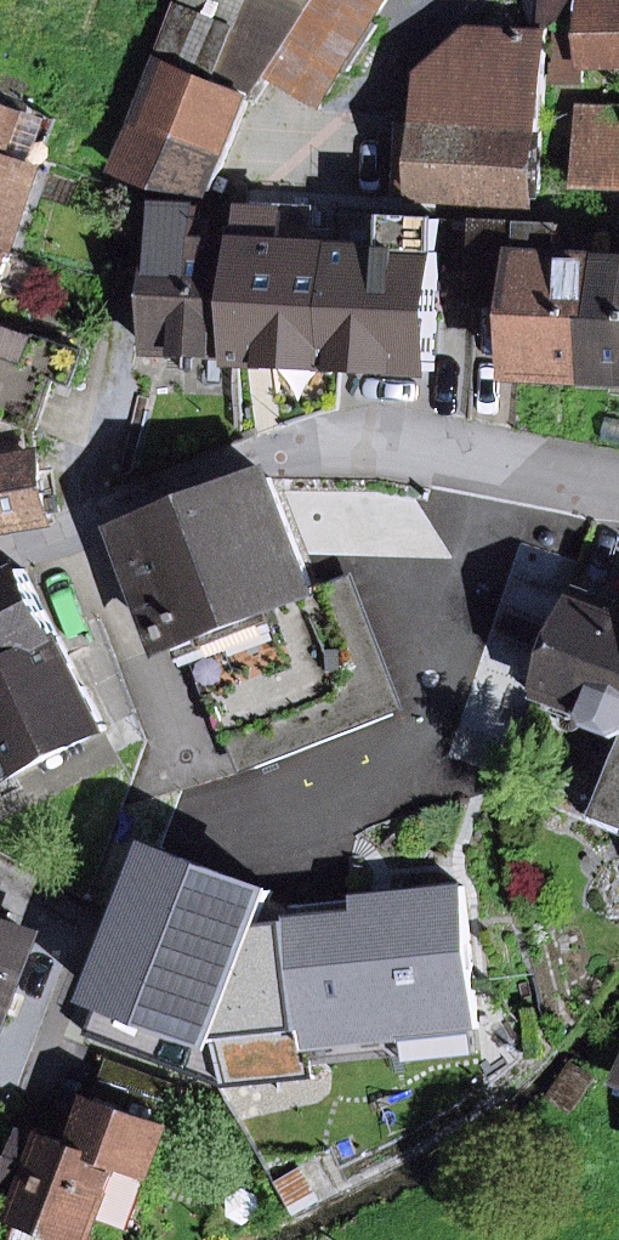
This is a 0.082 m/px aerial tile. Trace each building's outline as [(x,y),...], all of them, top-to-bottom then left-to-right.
[(213,81),(244,0),(184,0),(117,169),(156,184),(212,191),(219,173),(251,96),(213,81)] [(292,36),(314,0),(244,0),(213,81),(251,96),(292,36)] [(292,36),(345,69),(349,71),(379,25),(374,22),(339,0),(314,0),(292,36)] [(374,22),(388,0),(339,0),(374,22)] [(548,24),(583,2),(618,2),(618,0),(546,0),(544,34),(472,30),(425,75),(424,125),(422,193),(540,198),(548,24)] [(618,63),(618,2),(583,2),(583,24),(555,30),(555,83),(584,83),(584,64),(618,63)] [(219,173),(273,177),(345,69),(292,36),(251,96),(219,173)] [(0,102),(0,253),(7,256),(37,170),(6,159),(25,113),(0,102)] [(580,185),(618,186),(618,111),(583,109),(580,185)] [(401,193),(422,193),(424,125),(403,125),(401,193)] [(156,305),(153,352),(239,356),(245,244),(200,241),(202,205),(162,203),(158,274),(143,274),(142,304),(156,305)] [(239,356),(238,360),(336,366),(343,249),(281,246),(283,213),(247,211),(245,244),(239,356)] [(439,221),(345,216),(343,249),(336,366),(435,371),(442,253),(437,253),(439,221)] [(520,328),(518,374),(593,377),(598,260),(563,259),(564,227),(482,224),(479,292),(509,293),(507,327),(520,328)] [(3,282),(12,258),(7,256),(0,253),(0,291),(3,282)] [(3,282),(34,293),(42,268),(12,258),(3,282)] [(598,260),(593,377),(618,378),(618,261),(598,260)] [(73,383),(84,352),(0,323),(0,417),(33,429),(36,430),(55,377),(73,383)] [(37,456),(33,429),(0,417),(0,460),(37,456)] [(45,513),(37,456),(0,460),(0,534),(1,534),(1,520),(45,513)] [(204,632),(272,606),(313,590),(270,479),(129,533),(172,644),(177,642),(204,632)] [(59,637),(24,569),(0,580),(0,667),(59,637)] [(393,715),(408,709),(355,574),(340,579),(354,614),(366,647),(379,680),(393,715)] [(313,590),(272,606),(285,641),(354,614),(340,579),(313,590)] [(588,599),(552,691),(594,708),(597,725),(618,734),(618,612),(588,599)] [(272,606),(204,632),(217,667),(285,641),(272,606)] [(285,641),(298,673),(366,647),(354,614),(285,641)] [(217,667),(204,632),(177,642),(184,659),(196,655),(242,774),(256,768),(243,733),(230,700),(217,667)] [(106,729),(59,637),(0,667),(0,782),(106,729)] [(217,667),(230,700),(298,673),(285,641),(217,667)] [(298,673),(311,706),(379,680),(366,647),(298,673)] [(230,700),(243,733),(311,706),(298,673),(230,700)] [(325,742),(393,715),(379,680),(311,706),(325,742)] [(243,733),(256,768),(325,742),(311,706),(243,733)] [(610,774),(618,777),(618,751),(610,774)] [(618,832),(618,777),(610,774),(591,821),(618,832)] [(394,897),(395,914),(295,923),(293,906),(287,828),(173,841),(100,1042),(227,1088),(311,1079),(310,1065),(308,1046),(403,1036),(405,1056),(406,1062),(479,1054),(462,890),(394,897)] [(295,923),(395,914),(394,897),(293,906),(295,923)] [(16,981),(33,936),(7,927),(12,913),(0,908),(0,1022),(16,981)] [(5,1040),(26,984),(16,981),(0,1022),(0,1038),(5,1040)] [(310,1065),(405,1056),(403,1036),(308,1046),(310,1065)] [(185,1088),(116,1063),(102,1103),(96,1101),(79,1147),(48,1136),(46,1142),(25,1134),(8,1181),(29,1189),(18,1219),(25,1222),(18,1239),(95,1239),(103,1219),(134,1230),(185,1088)]
